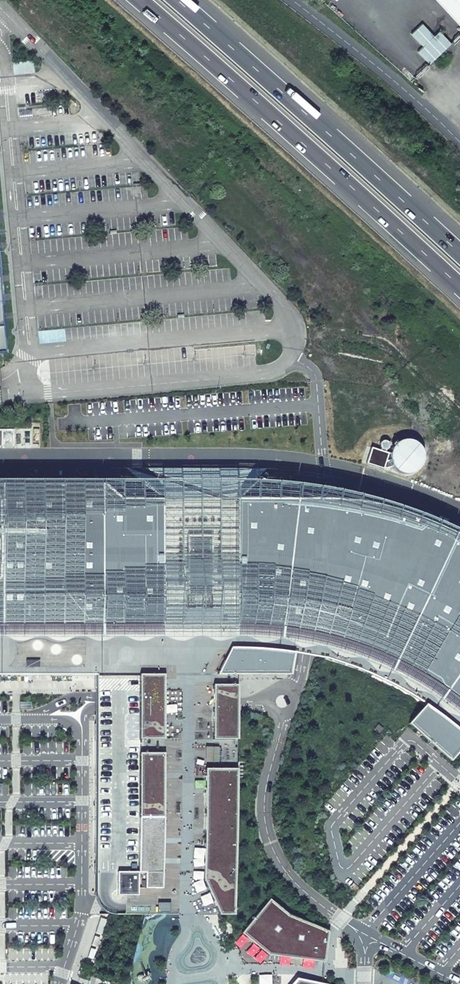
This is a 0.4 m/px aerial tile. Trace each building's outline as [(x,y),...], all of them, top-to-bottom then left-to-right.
[(459,30),(459,0),(431,0),(459,30)] [(434,37),(422,24),(417,29),(429,42),(434,37)] [(429,42),(417,29),(411,34),(424,47),(429,42)] [(439,32),(434,37),(446,49),(451,44),(439,32)] [(446,49),(434,37),(429,42),(441,54),(446,49)] [(441,54),(429,42),(424,47),(435,59),(441,54)] [(435,59),(424,47),(418,52),(430,65),(435,59)] [(295,633),(305,635),(311,636),(330,640),(345,644),(361,650),(375,655),(391,662),(404,668),(418,675),(432,683),(445,692),(458,701),(459,703),(459,536),(445,529),(398,513),(377,509),(356,505),(340,503),(327,501),(312,501),(118,500),(101,486),(0,485),(0,629),(295,633)] [(234,915),(235,772),(235,741),(235,714),(235,701),(235,688),(235,675),(288,675),(292,653),(295,633),(0,629),(0,675),(95,676),(95,685),(95,688),(95,698),(95,726),(94,792),(94,813),(94,835),(94,873),(115,873),(115,896),(126,896),(141,896),(157,896),(157,915),(159,915),(171,915),(180,915),(222,915),(234,915)] [(425,704),(408,724),(430,743),(442,753),(451,761),(459,751),(459,730),(456,727),(445,718),(435,711),(425,704)] [(115,873),(94,873),(94,900),(95,904),(96,906),(98,910),(101,912),(104,914),(109,915),(111,915),(118,915),(126,915),(144,915),(157,915),(157,896),(141,896),(126,896),(115,896),(115,873)] [(288,915),(269,899),(241,933),(268,955),(314,961),(325,962),(329,931),(288,915)] [(107,920),(101,918),(96,933),(102,935),(107,920)] [(100,938),(95,936),(92,945),(97,947),(100,938)] [(91,948),(88,957),(93,959),(96,950),(91,948)]
